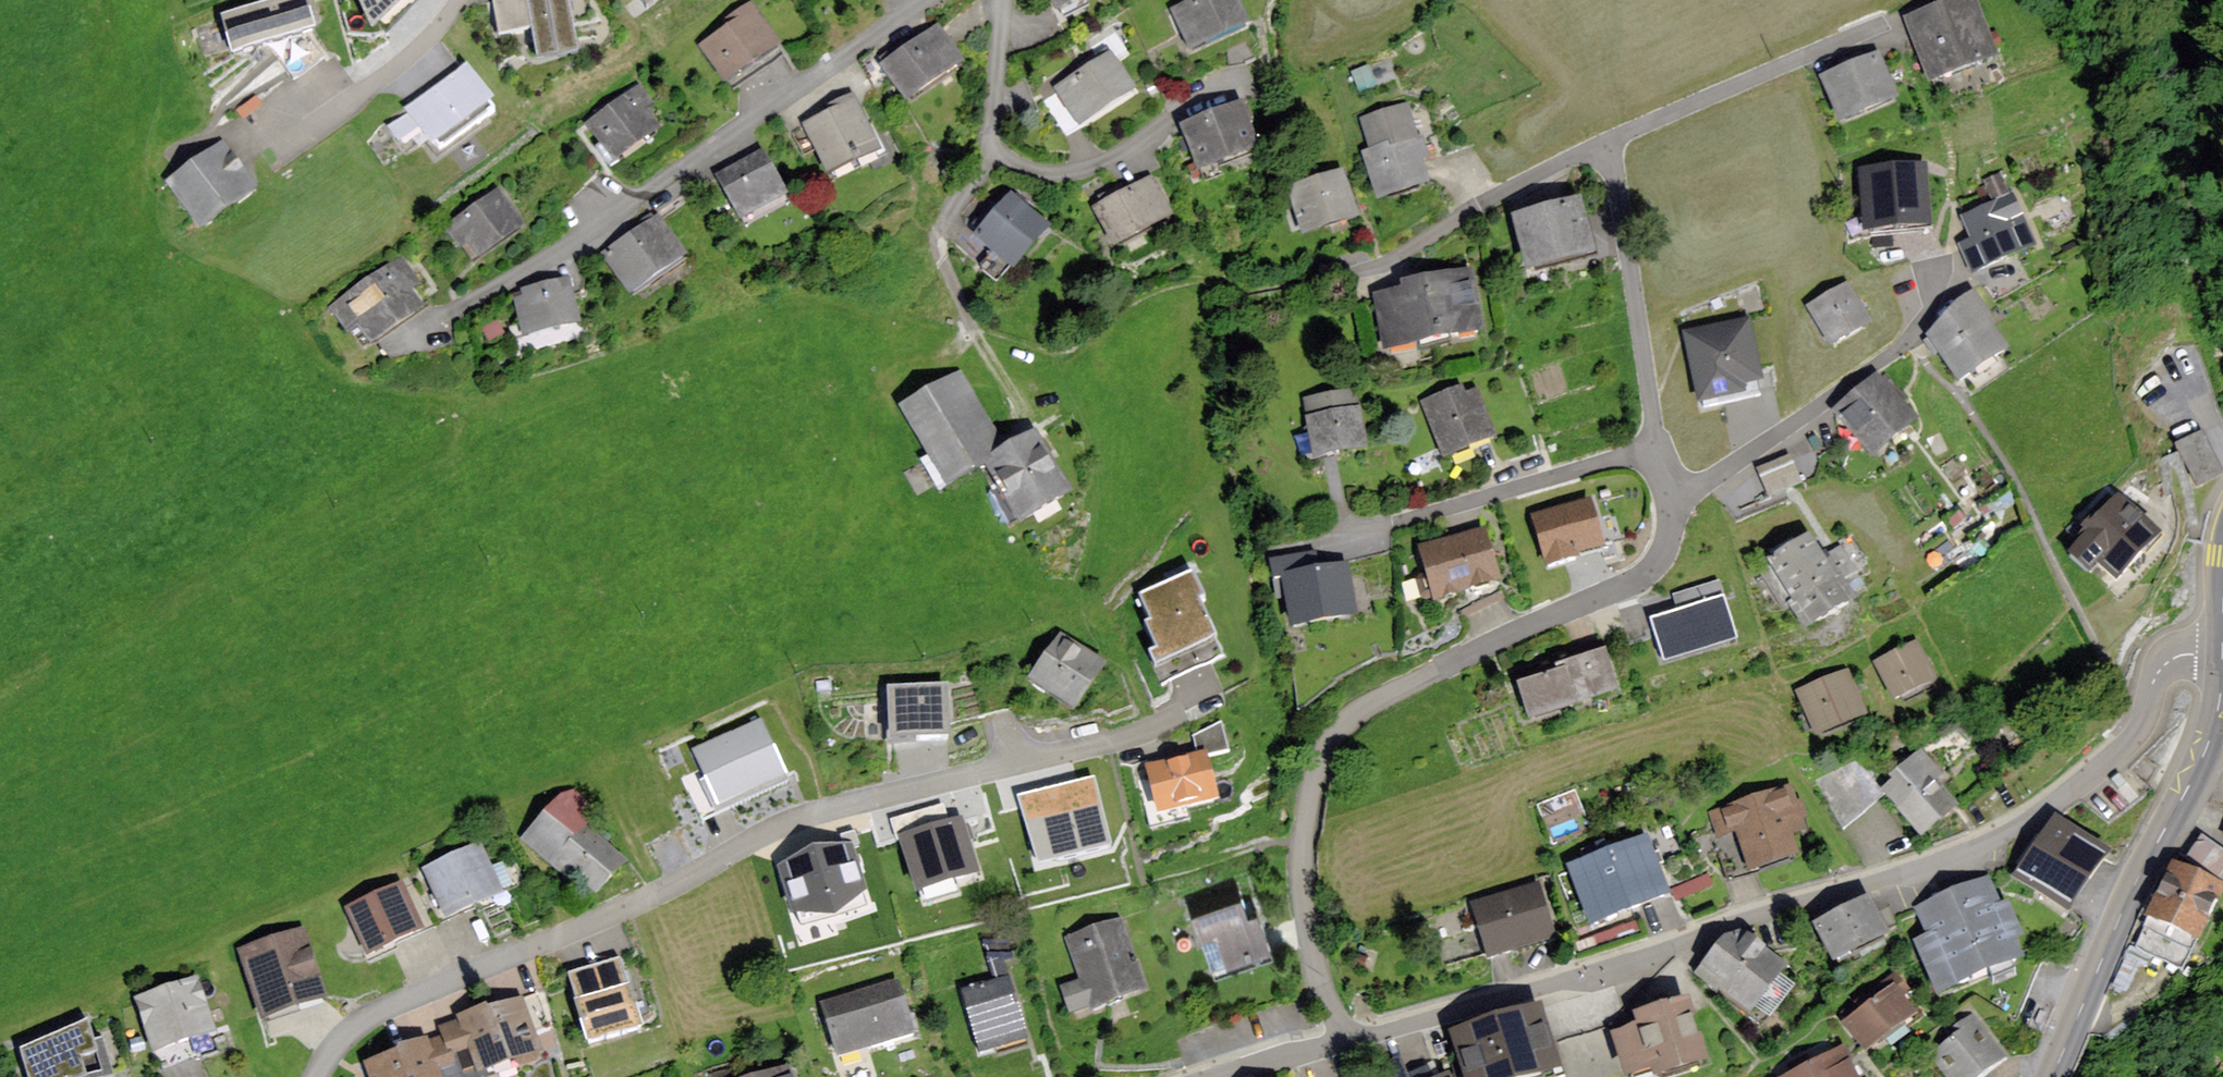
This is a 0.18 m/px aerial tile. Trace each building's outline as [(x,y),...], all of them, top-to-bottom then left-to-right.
[(220,19),(230,54),(313,30),(304,0),(286,0),(220,19)] [(371,33),(409,0),(356,0),(371,33)] [(526,0),(498,0),(491,1),(497,39),(531,34),(526,0)] [(531,34),(536,66),(578,58),(569,0),(526,0),(531,34)] [(1054,12),(1079,0),(1048,0),(1054,12)] [(1170,11),(1190,52),(1250,24),(1239,0),(1194,0),(1170,11)] [(1904,21),(1929,85),(1997,60),(1974,0),(1959,0),(1904,21)] [(727,27),(696,47),(724,89),(784,50),(752,1),(723,20),(727,27)] [(1099,60),(1056,88),(1058,93),(1045,101),(1067,136),(1138,90),(1120,62),(1133,54),(1116,27),(1089,45),(1099,60)] [(937,28),(883,65),(908,101),(962,64),(937,28)] [(1880,52),(1819,77),(1839,125),(1900,100),(1880,52)] [(467,65),(404,109),(407,113),(386,128),(400,148),(421,133),(432,149),(495,104),(467,65)] [(1368,67),(1350,73),(1357,93),(1375,87),(1368,67)] [(639,84),(583,123),(611,164),(658,131),(644,112),(654,105),(639,84)] [(854,101),(805,127),(833,178),(881,152),(854,101)] [(1410,102),(1358,119),(1368,150),(1361,153),(1376,203),(1430,186),(1422,162),(1428,160),(1410,102)] [(1242,103),(1180,127),(1199,175),(1261,151),(1242,103)] [(223,143),(166,183),(198,229),(255,189),(223,143)] [(762,156),(720,179),(745,226),(787,203),(762,156)] [(1927,165),(1858,169),(1861,233),(1930,229),(1927,165)] [(1343,168),(1287,184),(1302,237),(1358,220),(1343,168)] [(1998,175),(1983,181),(1989,196),(2004,190),(1998,175)] [(1152,177),(1096,207),(1116,245),(1172,214),(1152,177)] [(498,188),(441,227),(457,251),(464,246),(476,263),(526,229),(498,188)] [(2015,188),(1953,215),(1962,237),(1951,242),(1968,280),(2041,248),(2015,188)] [(1011,199),(980,235),(1019,269),(1050,232),(1011,199)] [(1579,201),(1511,218),(1525,272),(1593,255),(1579,201)] [(658,217),(600,254),(630,299),(688,262),(658,217)] [(401,256),(327,307),(359,354),(427,307),(413,287),(420,283),(401,256)] [(1402,291),(1375,295),(1384,352),(1484,336),(1474,270),(1401,281),(1402,291)] [(521,297),(514,299),(522,339),(580,328),(571,279),(520,289),(521,297)] [(1851,281),(1809,304),(1831,344),(1872,321),(1851,281)] [(1961,299),(1927,336),(1959,383),(2010,352),(1971,291),(1961,299)] [(498,319),(480,328),(487,343),(506,334),(498,319)] [(1748,320),(1682,333),(1696,405),(1746,395),(1743,384),(1761,381),(1748,320)] [(981,463),(1006,449),(961,371),(897,407),(942,486),(981,463)] [(1875,374),(1830,412),(1870,459),(1915,422),(1875,374)] [(1462,386),(1420,402),(1443,461),(1497,440),(1478,389),(1465,394),(1462,386)] [(1358,390),(1303,400),(1314,460),(1368,451),(1358,390)] [(2177,445),(2200,487),(2222,474),(2222,469),(2202,431),(2177,445)] [(1006,449),(981,463),(1017,524),(1070,494),(1034,433),(1006,449)] [(1788,455),(1757,469),(1769,498),(1801,485),(1788,455)] [(1595,490),(1531,508),(1548,569),(1612,552),(1595,490)] [(2127,497),(2084,541),(2128,583),(2171,539),(2127,497)] [(1484,528),(1419,547),(1426,573),(1417,576),(1415,582),(1418,596),(1422,601),(1433,599),(1434,604),(1501,583),(1484,528)] [(1810,535),(1767,562),(1811,632),(1854,605),(1810,535)] [(1282,578),(1318,572),(1315,551),(1269,559),(1273,580),(1282,578)] [(1318,572),(1282,578),(1291,629),(1360,617),(1351,566),(1318,572)] [(1192,575),(1141,599),(1152,623),(1144,627),(1156,652),(1145,657),(1160,687),(1223,657),(1199,606),(1205,603),(1192,575)] [(1671,595),(1677,613),(1725,598),(1719,580),(1671,595)] [(1677,613),(1650,621),(1664,667),(1739,645),(1725,598),(1677,613)] [(1107,664),(1060,633),(1029,681),(1075,712),(1107,664)] [(1552,659),(1511,673),(1527,721),(1617,690),(1599,638),(1551,655),(1552,659)] [(1920,644),(1878,664),(1899,705),(1940,685),(1920,644)] [(1867,718),(1847,673),(1798,695),(1819,740),(1867,718)] [(948,687),(885,690),(888,745),(950,742),(948,687)] [(761,718),(689,751),(698,770),(680,777),(701,823),(790,783),(761,718)] [(1192,736),(1197,758),(1207,756),(1229,751),(1222,721),(1192,736)] [(1894,782),(1882,791),(1921,839),(1960,808),(1938,781),(1942,776),(1921,750),(1889,776),(1894,782)] [(1197,758),(1145,770),(1155,818),(1218,804),(1207,756),(1197,758)] [(1792,783),(1705,812),(1714,840),(1734,834),(1748,874),(1799,857),(1792,836),(1807,831),(1792,783)] [(520,841),(552,868),(587,829),(593,806),(575,790),(560,795),(520,841)] [(2094,838),(2054,812),(2013,874),(2075,915),(2113,857),(2090,843),(2094,838)] [(959,822),(911,836),(913,843),(904,846),(921,907),(965,894),(959,875),(973,871),(959,822)] [(626,865),(587,829),(552,868),(564,880),(571,872),(598,896),(626,865)] [(2184,859),(2222,888),(2222,853),(2201,837),(2184,859)] [(1645,838),(1566,867),(1589,927),(1668,897),(1645,838)] [(479,845),(423,872),(449,923),(504,896),(479,845)] [(2171,866),(2146,920),(2194,943),(2199,946),(2222,896),(2222,891),(2171,866)] [(1988,877),(1914,907),(1926,938),(1913,943),(1937,999),(2022,964),(2015,946),(2025,942),(2008,901),(1999,905),(1988,877)] [(402,886),(348,911),(369,956),(423,931),(402,886)] [(1541,887),(1472,906),(1486,958),(1555,939),(1541,887)] [(1241,895),(1192,913),(1214,974),(1274,953),(1257,908),(1247,911),(1241,895)] [(1867,898),(1812,926),(1834,968),(1889,940),(1867,898)] [(2194,943),(2146,920),(2133,947),(2182,969),(2194,943)] [(1118,922),(1065,941),(1079,980),(1058,987),(1068,1014),(1116,998),(1141,989),(1118,922)] [(305,932),(243,951),(263,1017),(325,998),(305,932)] [(982,938),(991,977),(1007,974),(1004,962),(1013,960),(1007,932),(982,938)] [(1787,966),(1741,932),(1724,937),(1695,977),(1759,1024),(1765,1016),(1772,1022),(1798,987),(1781,975),(1787,966)] [(640,1030),(617,957),(566,973),(589,1047),(640,1030)] [(1877,997),(1840,1025),(1865,1058),(1917,1018),(1902,999),(1910,993),(1894,972),(1871,989),(1877,997)] [(1007,979),(960,992),(979,1057),(1026,1043),(1007,979)] [(197,980),(136,1001),(154,1054),(216,1033),(197,980)] [(896,981),(819,1004),(835,1059),(868,1049),(913,1036),(896,981)] [(439,1029),(442,1038),(449,1058),(469,1051),(478,1076),(484,1076),(543,1057),(523,998),(488,1010),(487,1006),(456,1017),(458,1022),(439,1029)] [(1610,1037),(1622,1076),(1633,1076),(1652,1072),(1653,1076),(1676,1076),(1710,1067),(1690,999),(1631,1017),(1635,1029),(1610,1037)] [(1448,1035),(1460,1076),(1556,1076),(1562,1075),(1542,1008),(1448,1035)] [(1972,1013),(1952,1029),(1957,1036),(1928,1059),(1942,1076),(1986,1076),(2008,1060),(1972,1013)] [(21,1054),(28,1076),(113,1076),(103,1041),(94,1044),(90,1024),(21,1054)] [(442,1038),(429,1043),(427,1037),(393,1049),(395,1054),(363,1065),(367,1076),(442,1076),(439,1070),(451,1066),(449,1058),(442,1038)] [(1781,1076),(1861,1076),(1844,1045),(1781,1076)] [(1389,1076),(1432,1076),(1427,1067),(1408,1075),(1400,1058),(1383,1065),(1389,1076)] [(760,1076),(793,1076),(790,1068),(760,1076)]
